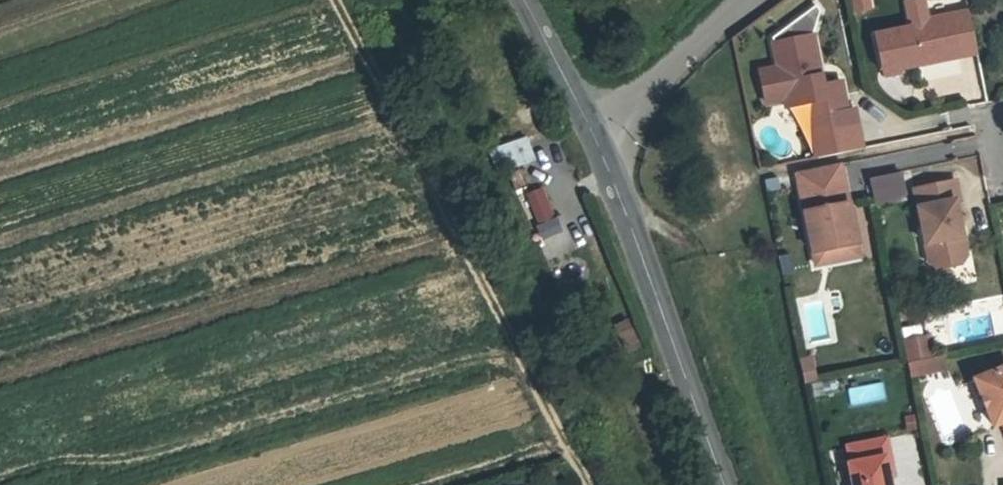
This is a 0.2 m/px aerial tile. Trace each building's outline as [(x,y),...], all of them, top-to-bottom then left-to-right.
[(871,2),(856,6),(860,21),(875,17),(871,2)] [(914,35),(882,43),(890,73),(925,66),(924,62),(961,53),(954,23),(931,28),(926,6),(909,10),(914,35)] [(973,19),(954,23),(961,53),(924,62),(925,66),(980,53),(973,19)] [(817,42),(778,50),(793,108),(817,104),(825,102),(828,113),(833,113),(843,157),(872,150),(862,104),(855,106),(849,76),(827,81),(817,42)] [(977,76),(959,80),(962,99),(980,96),(977,76)] [(825,102),(817,104),(829,160),(843,157),(833,113),(828,113),(825,102)] [(532,164),(523,141),(486,154),(495,177),(532,164)] [(865,251),(847,166),(805,175),(824,260),(865,251)] [(903,174),(873,180),(879,207),(909,200),(903,174)] [(970,243),(957,191),(961,189),(962,189),(960,177),(958,177),(917,184),(933,255),(942,260),(962,256),(970,245),(970,243)] [(541,185),(521,193),(534,225),(554,218),(541,185)] [(865,251),(824,260),(827,271),(868,263),(865,251)] [(629,317),(611,323),(622,354),(639,348),(629,317)] [(932,339),(908,345),(912,364),(927,361),(937,359),(932,339)] [(798,357),(803,381),(816,378),(811,354),(798,357)] [(937,359),(927,361),(929,373),(951,368),(948,356),(937,359)] [(927,361),(912,364),(915,376),(929,373),(927,361)] [(979,377),(998,424),(1002,422),(1002,367),(979,377)] [(854,484),(890,484),(884,460),(888,458),(884,442),(848,450),(851,463),(849,463),(854,484)]
